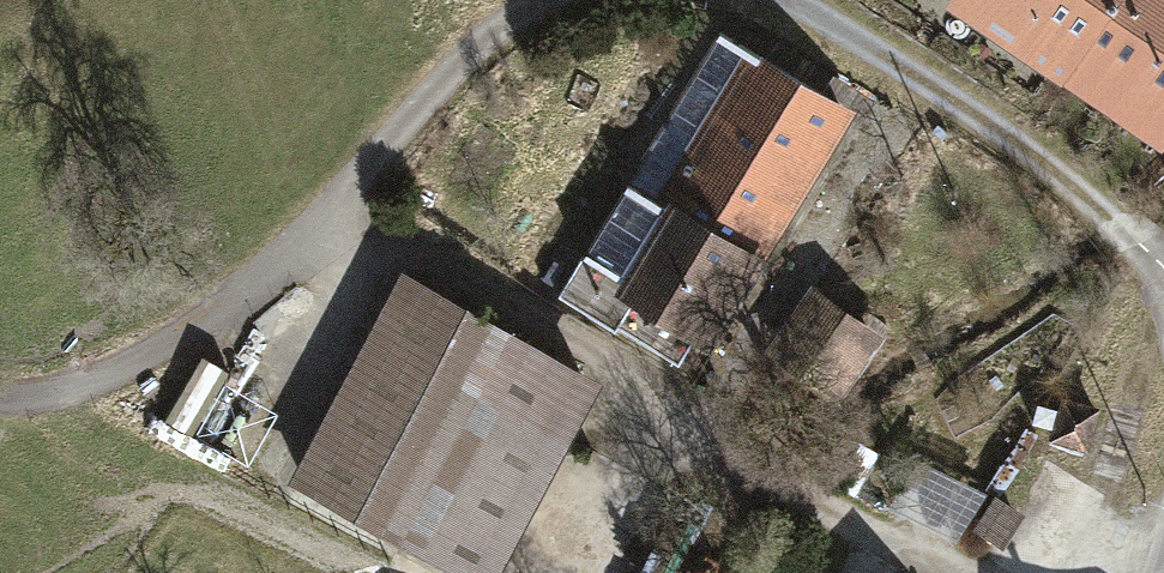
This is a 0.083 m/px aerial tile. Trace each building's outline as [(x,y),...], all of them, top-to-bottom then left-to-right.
[(951,0),(1163,144),(1163,142),(1163,0),(951,0)] [(630,179),(557,294),(615,330),(619,323),(679,361),(694,336),(711,346),(860,111),(749,41),(653,193),(630,179)] [(292,481),(415,546),(465,572),(496,572),(602,375),(405,270),(292,481)] [(883,333),(811,280),(744,370),(815,423),(883,333)] [(231,372),(199,427),(256,460),(288,406),(231,372)] [(1096,406),(1061,398),(1051,443),(1086,451),(1096,406)] [(1025,514),(996,495),(974,527),(1004,546),(1025,514)]
